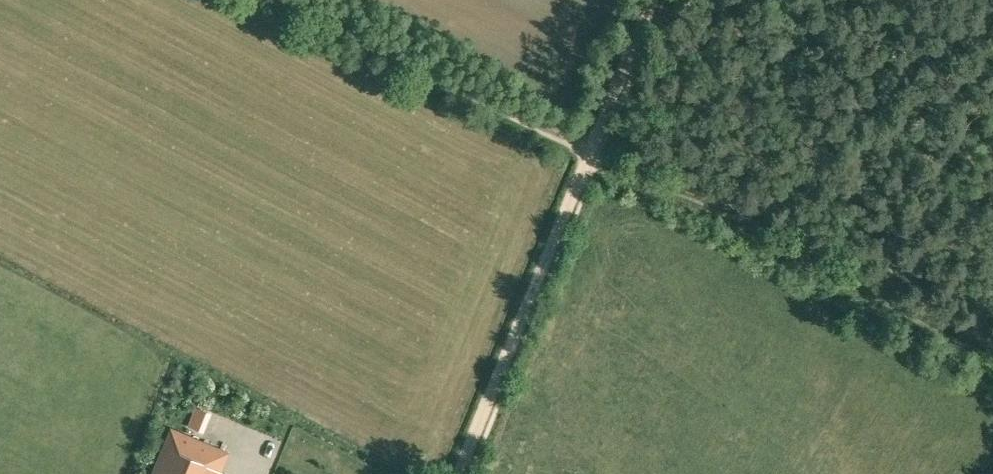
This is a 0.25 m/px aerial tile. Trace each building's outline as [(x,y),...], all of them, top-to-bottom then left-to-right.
[(229,453),(202,442),(172,430),(154,473),(220,473),(229,453)]
